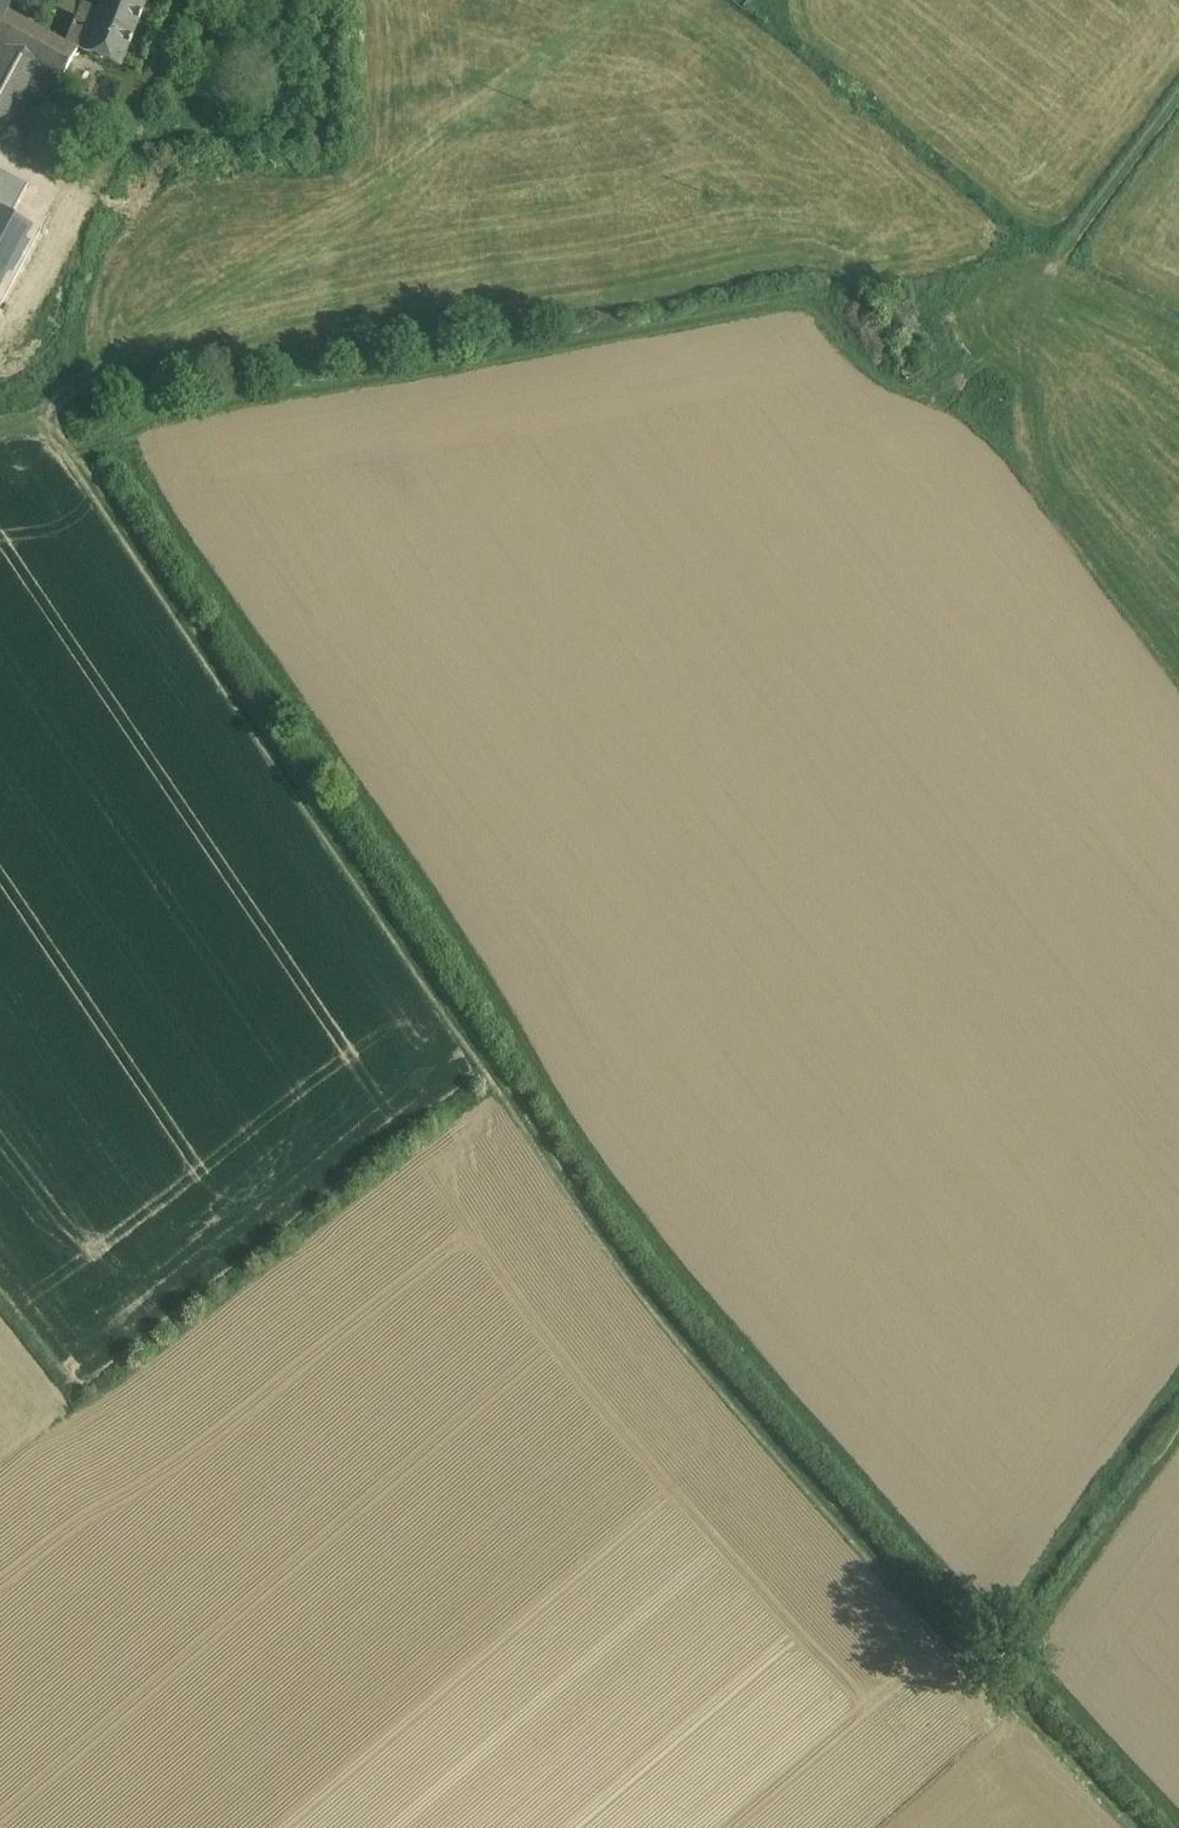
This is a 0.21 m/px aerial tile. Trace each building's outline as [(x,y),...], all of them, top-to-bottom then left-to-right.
[(68,0),(59,0),(55,10),(78,19),(83,6),(68,0)] [(100,13),(83,6),(78,19),(67,46),(77,52),(78,50),(121,69),(148,0),(105,0),(100,13)] [(0,1),(0,32),(8,14),(11,5),(0,1)] [(8,14),(0,32),(0,48),(48,73),(62,81),(77,52),(67,46),(8,14)] [(0,48),(0,131),(14,138),(34,100),(48,73),(0,48)] [(62,81),(48,73),(34,100),(48,107),(62,81)]
